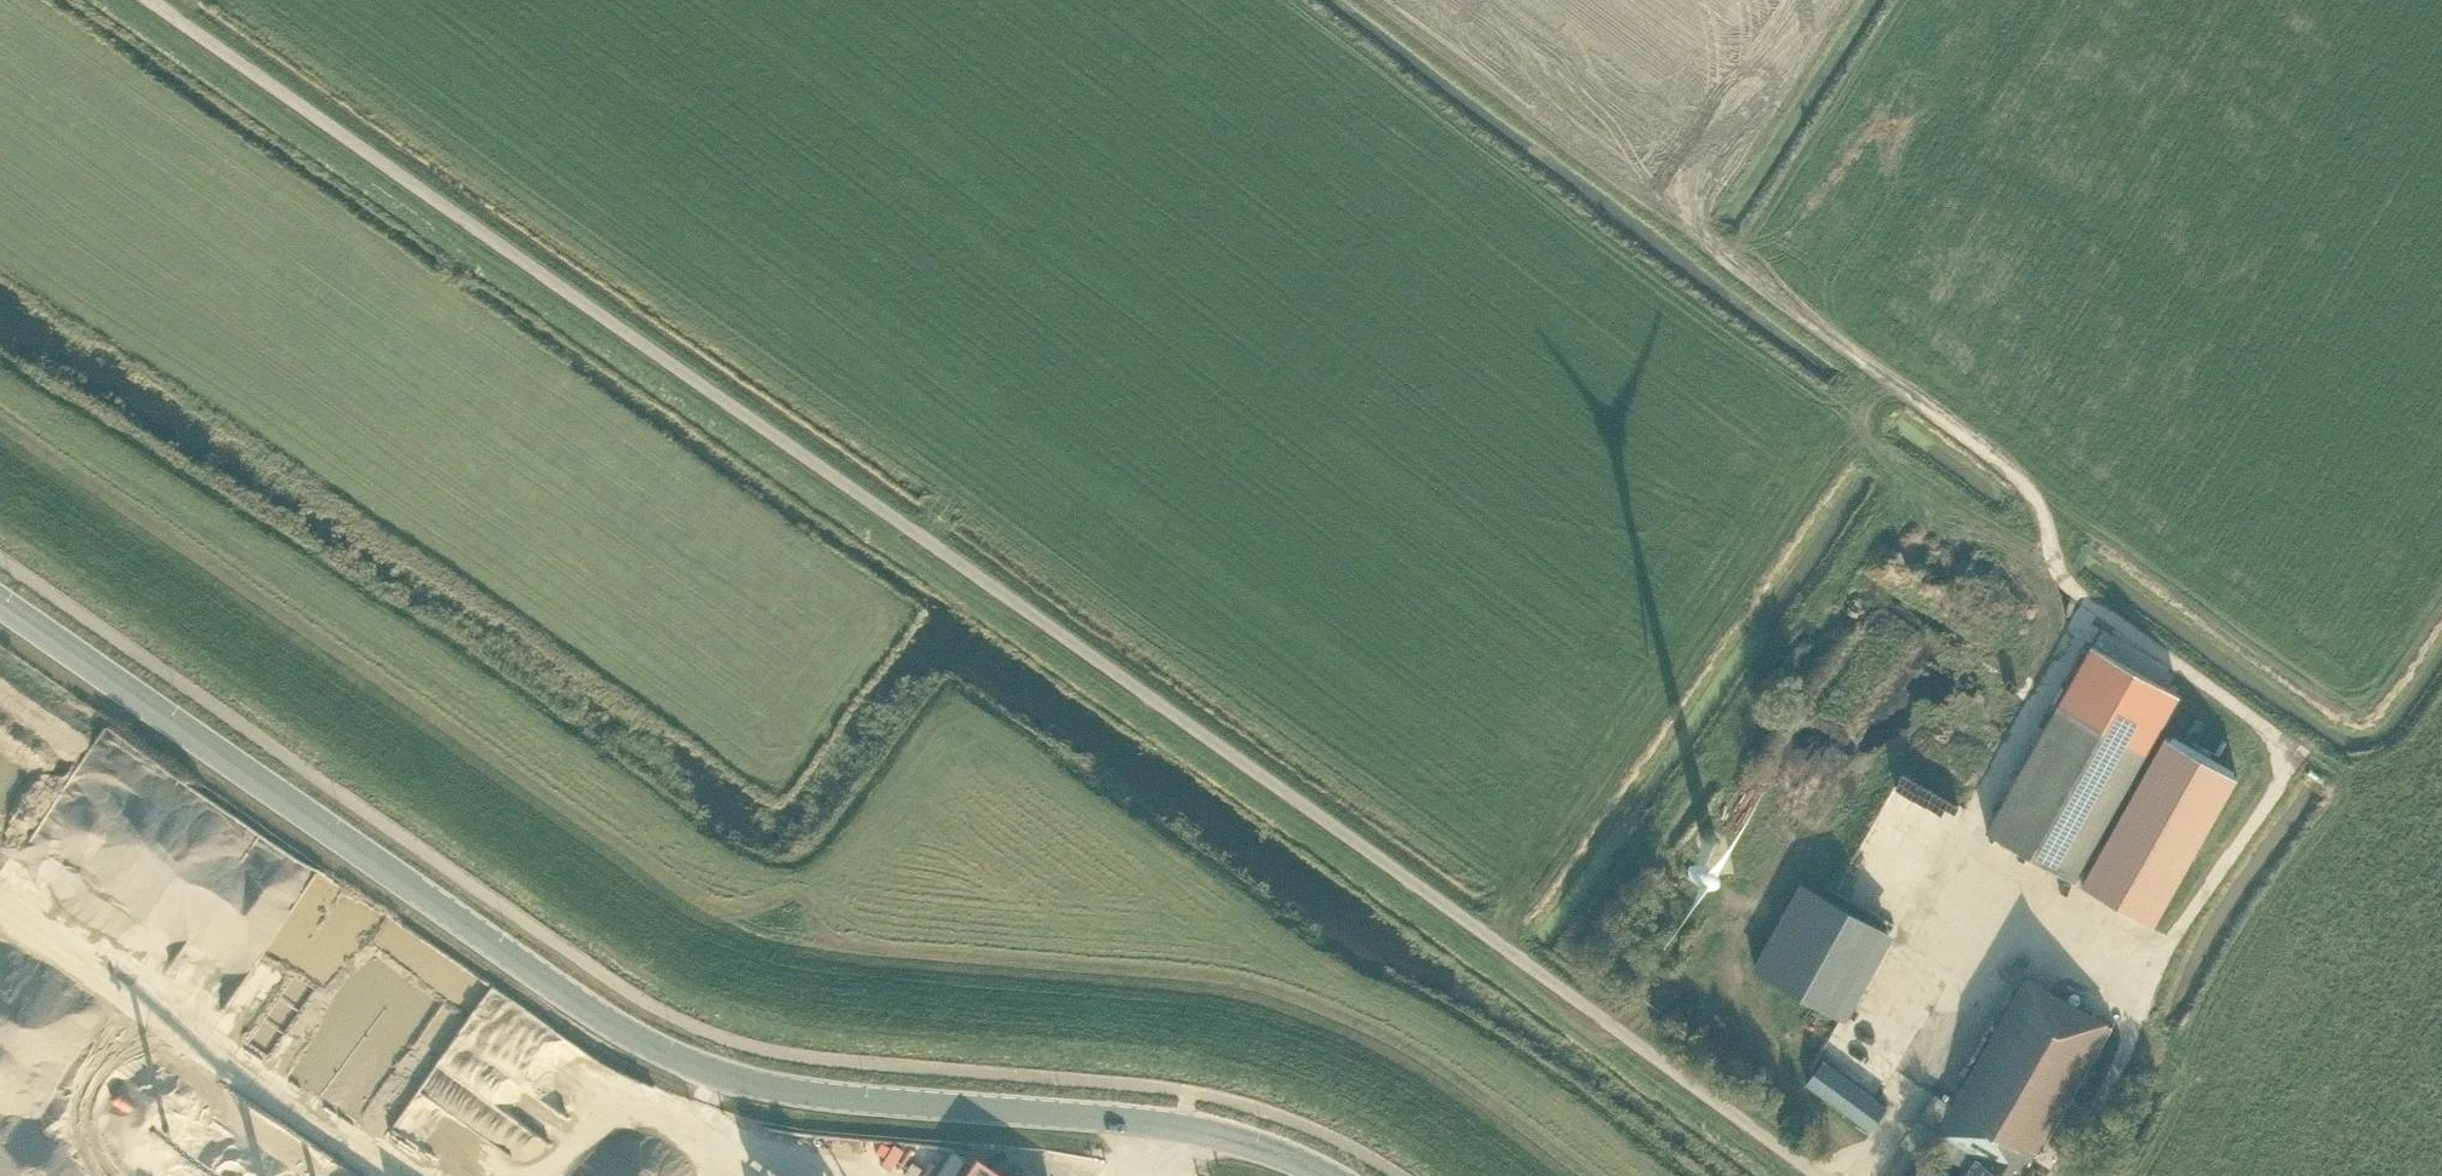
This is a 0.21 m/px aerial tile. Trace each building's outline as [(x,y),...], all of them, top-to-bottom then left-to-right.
[(2092,646),(2058,705),(1987,832),(2074,881),(2084,863),(2092,867),(2082,885),(2154,926),(2238,777),(2166,736),(2102,849),(2095,845),(2179,696),(2092,646)] [(1887,932),(1803,884),(1755,969),(1840,1017),(1887,932)] [(2112,1028),(2027,980),(1954,1107),(1935,1096),(1919,1123),(1939,1134),(1985,1160),(1976,1175),(2020,1175),(2034,1152),(2039,1155),(2112,1028)] [(1823,1062),(1807,1084),(1870,1131),(1887,1109),(1823,1062)] [(965,1160),(953,1151),(936,1175),(954,1175),(965,1160)] [(976,1160),(965,1175),(999,1175),(976,1160)]
